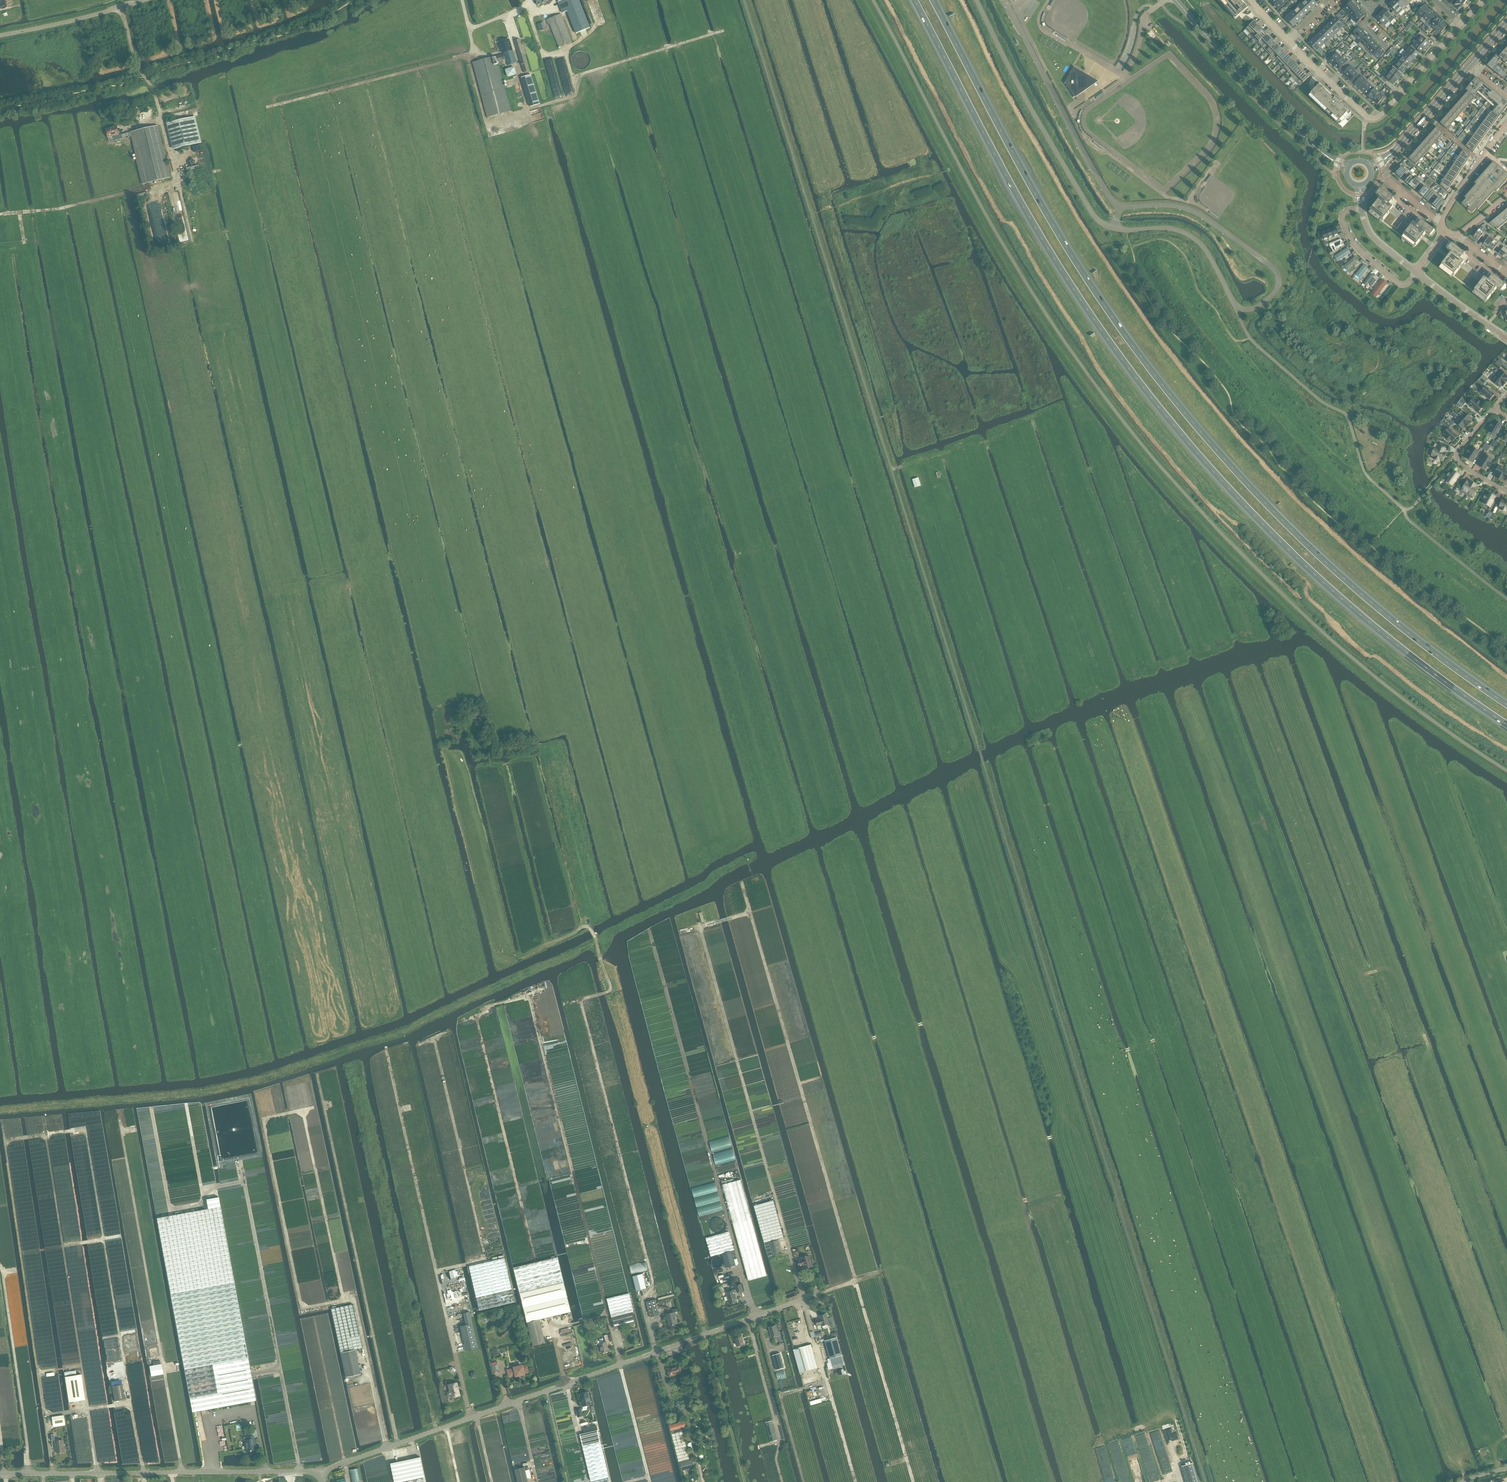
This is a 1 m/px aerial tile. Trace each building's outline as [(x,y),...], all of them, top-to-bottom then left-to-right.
[(2,9),(3,9),(11,7),(10,0),(0,0),(2,5),(0,5),(0,10),(2,9)] [(558,2),(563,13),(567,11),(576,34),(590,28),(579,0),(563,0),(558,2)] [(1235,20),(1241,14),(1247,8),(1240,0),(1218,0),(1235,20)] [(1284,0),(1279,0),(1274,5),(1278,9),(1286,3),(1284,0)] [(1402,0),(1395,0),(1394,1),(1401,8),(1406,4),(1407,5),(1410,3),(1406,0),(1404,0),(1403,1),(1402,0)] [(1458,10),(1462,6),(1455,0),(1454,0),(1451,4),(1458,10)] [(1301,4),(1308,12),(1311,8),(1304,1),(1301,4)] [(1401,8),(1394,1),(1390,6),(1394,10),(1392,12),(1397,16),(1399,14),(1397,12),(1401,8)] [(1346,6),(1344,8),(1349,14),(1356,7),(1354,6),(1354,5),(1355,5),(1352,2),(1351,3),(1347,7),(1347,6),(1346,6)] [(1301,4),(1300,3),(1296,7),(1304,15),(1308,12),(1301,4)] [(1429,11),(1424,6),(1422,9),(1420,7),(1416,11),(1418,13),(1416,15),(1421,19),(1420,20),(1429,11)] [(1304,15),(1296,7),(1292,11),(1293,12),(1300,19),(1304,15)] [(1360,12),(1356,7),(1349,14),(1353,18),(1351,19),(1351,20),(1360,12)] [(1390,14),(1386,10),(1381,14),(1389,21),(1390,23),(1394,19),(1396,20),(1398,18),(1397,16),(1392,12),(1390,14)] [(1433,15),(1429,11),(1420,20),(1424,24),(1433,15)] [(1300,19),(1293,12),(1290,15),(1289,15),(1296,22),(1300,19)] [(1364,16),(1360,12),(1351,20),(1356,24),(1364,16)] [(546,20),(549,25),(550,25),(559,47),(572,42),(561,14),(546,20)] [(1289,15),(1290,15),(1289,14),(1285,18),(1285,19),(1287,22),(1288,21),(1292,26),(1296,22),(1289,15)] [(1389,21),(1381,14),(1377,19),(1382,23),(1379,25),(1384,30),(1386,27),(1384,26),(1389,21)] [(1437,19),(1433,15),(1424,24),(1429,28),(1437,19)] [(1332,22),(1340,30),(1344,27),(1336,18),(1332,22)] [(1256,23),(1254,21),(1245,30),(1249,34),(1262,22),(1260,19),(1256,23)] [(1442,23),(1437,19),(1429,28),(1431,26),(1436,29),(1442,23)] [(1264,24),(1262,22),(1249,34),(1250,33),(1254,37),(1253,38),(1262,30),(1260,27),(1264,24)] [(1340,30),(1332,22),(1328,26),(1336,34),(1340,30)] [(537,25),(539,31),(546,29),(544,23),(537,25)] [(1446,27),(1442,23),(1436,29),(1441,34),(1443,32),(1442,31),(1446,27)] [(1336,34),(1328,26),(1325,29),(1332,38),(1336,34)] [(1270,30),(1268,28),(1265,32),(1262,30),(1253,38),(1258,43),(1270,30)] [(1363,32),(1358,28),(1349,37),(1354,41),(1363,32)] [(1321,33),(1329,41),(1332,38),(1325,29),(1321,33)] [(1272,32),(1270,30),(1258,43),(1259,42),(1262,46),(1262,47),(1271,38),(1269,36),(1272,32)] [(1428,38),(1420,31),(1418,34),(1420,36),(1416,40),(1425,48),(1429,43),(1426,41),(1428,38)] [(1367,36),(1363,32),(1354,41),(1358,45),(1367,36)] [(1324,44),(1325,45),(1329,41),(1321,33),(1317,37),(1324,44)] [(1371,40),(1367,36),(1358,45),(1362,50),(1371,40)] [(1273,40),(1271,38),(1262,47),(1266,51),(1279,39),(1277,37),(1273,40)] [(1324,44),(1317,37),(1313,40),(1320,48),(1321,47),(1324,44)] [(1281,41),(1279,39),(1266,51),(1270,56),(1279,47),(1277,45),(1281,41)] [(504,53),(512,51),(511,50),(508,40),(500,42),(501,45),(500,46),(501,50),(502,50),(503,53),(504,53)] [(525,48),(527,47),(526,43),(522,45),(521,40),(515,41),(524,73),(530,71),(523,49),(525,48)] [(1320,48),(1313,40),(1310,44),(1314,49),(1316,52),(1317,51),(1317,52),(1321,48),(1321,47),(1320,48)] [(1376,45),(1371,40),(1362,50),(1367,54),(1376,45)] [(1425,48),(1416,40),(1418,42),(1414,46),(1412,44),(1410,47),(1415,51),(1416,49),(1421,53),(1425,48)] [(1281,49),(1279,47),(1270,56),(1271,55),(1275,59),(1287,48),(1285,45),(1281,49)] [(1380,49),(1376,45),(1367,54),(1371,58),(1380,49)] [(1418,54),(1410,47),(1406,51),(1414,59),(1418,54)] [(1289,50),(1287,48),(1275,59),(1279,63),(1278,64),(1287,56),(1285,53),(1289,50)] [(1384,53),(1380,49),(1371,58),(1375,62),(1384,53)] [(504,54),(472,63),(488,118),(512,112),(499,63),(507,60),(508,66),(517,64),(512,50),(511,50),(512,51),(504,53),(504,54)] [(1342,57),(1336,51),(1331,55),(1334,58),(1330,61),(1335,66),(1342,57)] [(1414,59),(1406,51),(1402,56),(1410,63),(1414,59)] [(1499,57),(1501,59),(1506,64),(1506,63),(1506,56),(1503,53),(1499,57)] [(1290,58),(1287,56),(1278,64),(1283,69),(1295,56),(1293,54),(1290,58)] [(1487,66),(1499,76),(1503,71),(1500,68),(1501,66),(1498,63),(1501,59),(1499,57),(1497,55),(1487,66)] [(1297,58),(1295,56),(1283,69),(1284,68),(1288,72),(1296,64),(1294,62),(1297,58)] [(1410,63),(1402,56),(1403,57),(1399,61),(1398,60),(1406,68),(1410,63)] [(1347,61),(1342,57),(1335,66),(1339,70),(1343,66),(1345,68),(1349,64),(1351,62),(1348,60),(1347,61)] [(1406,68),(1398,60),(1394,65),(1398,69),(1402,73),(1406,68)] [(1298,66),(1296,64),(1288,72),(1292,76),(1291,77),(1304,65),(1302,63),(1298,66)] [(1356,70),(1349,64),(1345,68),(1347,70),(1343,74),(1348,78),(1356,70)] [(1306,67),(1304,65),(1291,77),(1295,81),(1304,73),(1302,71),(1306,67)] [(1398,69),(1394,65),(1392,67),(1394,69),(1390,74),(1397,80),(1401,76),(1396,71),(1398,69)] [(1074,67),(1064,83),(1075,99),(1074,97),(1085,90),(1084,75),(1073,68),(1074,67)] [(506,70),(508,77),(516,75),(514,68),(506,70)] [(1362,76),(1356,70),(1348,78),(1352,82),(1356,79),(1358,81),(1362,76)] [(1306,75),(1304,73),(1295,81),(1299,86),(1312,74),(1310,71),(1306,75)] [(1397,80),(1390,74),(1386,78),(1384,77),(1382,79),(1386,83),(1388,81),(1393,85),(1397,80)] [(1367,80),(1363,75),(1362,76),(1358,81),(1355,84),(1360,88),(1369,79),(1369,78),(1367,80)] [(530,76),(522,78),(530,105),(531,108),(539,105),(538,103),(530,76)] [(1466,90),(1468,92),(1475,98),(1474,97),(1476,94),(1485,84),(1482,82),(1476,78),(1466,90)] [(1373,83),(1369,79),(1360,88),(1364,92),(1373,83)] [(1377,87),(1373,83),(1364,92),(1369,96),(1377,87)] [(1336,98),(1321,84),(1315,91),(1309,97),(1340,126),(1352,113),(1340,102),(1341,101),(1337,97),(1336,98)] [(1485,84),(1476,94),(1478,92),(1487,99),(1493,92),(1489,88),(1485,84)] [(1378,87),(1377,87),(1369,96),(1373,100),(1381,92),(1379,94),(1375,90),(1378,87)] [(1384,98),(1385,96),(1381,92),(1373,100),(1377,105),(1381,100),(1382,101),(1384,99),(1384,98)] [(1468,92),(1464,96),(1471,102),(1475,98),(1468,92)] [(1491,111),(1499,117),(1504,110),(1504,111),(1506,107),(1506,101),(1502,98),(1495,92),(1489,99),(1484,105),(1491,111)] [(1464,96),(1460,101),(1467,107),(1471,102),(1464,96)] [(1460,101),(1456,105),(1463,111),(1467,107),(1460,101)] [(1456,105),(1452,110),(1459,116),(1463,111),(1456,105)] [(1452,110),(1448,114),(1455,120),(1459,116),(1452,110)] [(1491,111),(1488,116),(1496,121),(1499,117),(1491,111)] [(1448,114),(1444,119),(1451,125),(1455,120),(1448,114)] [(1488,116),(1485,120),(1493,126),(1496,121),(1488,116)] [(169,123),(176,149),(201,143),(195,117),(169,123)] [(1451,125),(1444,119),(1440,124),(1447,130),(1451,125)] [(1485,120),(1482,124),(1489,130),(1493,126),(1485,120)] [(1482,124),(1478,129),(1486,134),(1489,130),(1482,124)] [(117,126),(106,129),(108,137),(114,136),(115,141),(122,139),(121,135),(119,135),(117,126)] [(130,132),(142,181),(143,184),(170,178),(158,126),(130,132)] [(1437,127),(1433,132),(1440,138),(1444,133),(1437,127)] [(1478,129),(1475,133),(1483,139),(1486,134),(1478,129)] [(1433,132),(1429,136),(1436,142),(1440,138),(1433,132)] [(1475,133),(1472,138),(1480,143),(1483,139),(1475,133)] [(1429,136),(1425,141),(1432,147),(1436,142),(1429,136)] [(1472,138),(1469,142),(1477,148),(1480,143),(1472,138)] [(1425,141),(1421,145),(1428,151),(1432,147),(1425,141)] [(1477,148),(1469,142),(1466,146),(1473,153),(1477,148)] [(1421,145),(1417,150),(1424,156),(1428,151),(1421,145)] [(1417,150),(1413,154),(1420,160),(1424,156),(1417,150)] [(1463,150),(1459,156),(1467,161),(1470,157),(1463,150)] [(1420,160),(1413,154),(1409,159),(1416,165),(1420,160)] [(1459,156),(1456,160),(1464,166),(1467,161),(1459,156)] [(1456,160),(1453,165),(1461,170),(1464,166),(1456,160)] [(1468,207),(1469,208),(1468,209),(1472,213),(1477,209),(1478,210),(1494,191),(1496,193),(1506,180),(1506,173),(1494,162),(1474,184),(1476,185),(1465,198),(1466,199),(1462,204),(1467,208),(1468,207)] [(1404,174),(1406,176),(1410,171),(1403,165),(1401,168),(1397,172),(1396,174),(1401,178),(1404,174)] [(1453,165),(1450,170),(1458,175),(1461,170),(1453,165)] [(1450,170),(1447,174),(1455,179),(1458,175),(1450,170)] [(1405,182),(1410,186),(1417,177),(1416,178),(1411,175),(1413,173),(1410,171),(1406,176),(1408,178),(1405,182)] [(1447,174),(1444,179),(1452,184),(1455,179),(1447,174)] [(1418,186),(1420,188),(1424,183),(1417,177),(1410,186),(1414,190),(1418,186)] [(1452,184),(1444,179),(1440,185),(1447,192),(1452,184)] [(1419,193),(1423,198),(1431,189),(1424,183),(1420,188),(1422,189),(1419,193)] [(1371,211),(1370,212),(1415,247),(1416,245),(1426,233),(1430,236),(1435,230),(1422,220),(1417,226),(1389,204),(1394,199),(1381,189),(1376,195),(1380,198),(1371,210),(1371,211)] [(1432,197),(1434,199),(1438,194),(1431,189),(1423,198),(1428,202),(1432,197)] [(145,192),(135,195),(137,200),(147,198),(145,192)] [(1438,194),(1434,199),(1436,201),(1432,205),(1437,209),(1445,200),(1438,194)] [(1499,216),(1495,219),(1501,226),(1505,223),(1499,216)] [(1501,226),(1495,219),(1489,224),(1494,227),(1494,226),(1497,230),(1501,226)] [(1336,228),(1320,233),(1323,241),(1339,236),(1336,228)] [(1481,237),(1483,239),(1488,233),(1480,228),(1473,237),(1478,241),(1481,237)] [(1483,244),(1488,248),(1495,238),(1488,233),(1483,239),(1486,241),(1483,244)] [(1495,248),(1498,250),(1502,243),(1495,238),(1488,248),(1493,251),(1495,248)] [(1341,239),(1329,244),(1330,249),(1343,243),(1341,239)] [(1452,243),(1447,250),(1451,253),(1442,265),(1441,267),(1449,273),(1477,295),(1486,301),(1487,300),(1497,288),(1501,291),(1506,285),(1493,275),(1488,280),(1466,263),(1464,262),(1460,259),(1465,253),(1452,243)] [(1503,258),(1506,252),(1506,249),(1504,247),(1505,246),(1502,243),(1498,250),(1500,251),(1498,255),(1503,258)] [(1347,248),(1337,255),(1340,260),(1351,254),(1347,248)] [(1354,258),(1344,266),(1347,269),(1357,261),(1354,258)] [(1363,265),(1356,275),(1360,279),(1368,269),(1363,265)] [(1372,275),(1362,286),(1365,288),(1369,284),(1373,286),(1377,281),(1373,278),(1374,276),(1372,275)] [(1383,279),(1371,294),(1376,298),(1388,283),(1383,279)] [(1495,374),(1505,384),(1506,382),(1506,380),(1506,376),(1501,371),(1496,375),(1495,374)] [(1505,384),(1495,374),(1490,380),(1500,388),(1502,386),(1503,387),(1505,384)] [(1483,385),(1477,392),(1483,396),(1484,395),(1490,400),(1494,395),(1491,392),(1492,391),(1489,389),(1487,388),(1490,385),(1486,382),(1481,378),(1478,381),(1483,385)] [(1476,402),(1473,399),(1468,404),(1471,407),(1471,408),(1474,410),(1478,413),(1483,408),(1480,405),(1481,403),(1478,400),(1476,402)] [(1453,412),(1451,415),(1456,419),(1454,421),(1455,422),(1463,429),(1465,427),(1466,428),(1469,425),(1458,416),(1453,412)] [(1458,414),(1457,415),(1458,416),(1469,425),(1471,422),(1470,421),(1472,419),(1464,412),(1463,413),(1461,416),(1458,414)] [(1448,418),(1446,421),(1447,422),(1452,427),(1455,424),(1448,418)] [(1443,420),(1442,421),(1450,429),(1452,427),(1447,422),(1446,421),(1444,419),(1443,420)] [(1492,423),(1489,428),(1491,429),(1489,432),(1495,436),(1497,432),(1498,433),(1500,430),(1499,429),(1502,425),(1496,421),(1494,425),(1492,423)] [(1445,433),(1444,434),(1447,437),(1446,438),(1449,441),(1451,440),(1453,442),(1458,436),(1455,433),(1452,431),(1449,428),(1448,429),(1447,428),(1443,432),(1445,433)] [(1445,450),(1446,447),(1440,444),(1440,446),(1435,443),(1433,448),(1435,448),(1432,456),(1435,457),(1434,459),(1439,461),(1440,459),(1443,461),(1447,453),(1443,452),(1444,450),(1445,450)] [(1477,455),(1479,451),(1473,447),(1471,451),(1469,450),(1466,454),(1468,455),(1466,458),(1472,462),(1475,458),(1477,455)] [(1492,459),(1486,455),(1483,459),(1483,458),(1481,461),(1482,462),(1479,466),(1485,470),(1487,467),(1489,468),(1492,463),(1490,462),(1492,459)] [(1496,477),(1499,479),(1505,469),(1499,465),(1494,475),(1497,477),(1497,478),(1496,477)] [(1453,471),(1451,474),(1449,473),(1447,477),(1448,478),(1446,481),(1447,482),(1446,483),(1450,486),(1451,485),(1452,485),(1454,482),(1455,483),(1457,480),(1456,479),(1459,475),(1453,471)] [(918,478),(912,480),(915,487),(921,486),(918,478)] [(1461,491),(1467,495),(1474,483),(1471,481),(1470,481),(1471,482),(1471,483),(1467,481),(1462,490),(1461,491)] [(1474,483),(1467,495),(1472,499),(1473,497),(1479,488),(1476,486),(1476,485),(1477,486),(1477,485),(1474,483)] [(1492,504),(1494,501),(1493,500),(1495,497),(1489,493),(1487,496),(1486,495),(1483,499),(1485,500),(1483,503),(1490,507),(1492,503),(1492,504)] [(741,1180),(722,1185),(748,1280),(767,1275),(741,1180)] [(208,1209),(157,1218),(164,1257),(185,1370),(216,1364),(248,1358),(232,1273),(223,1224),(219,1197),(206,1199),(208,1209)] [(773,1200),(754,1206),(764,1243),(784,1238),(773,1200)] [(722,1254),(732,1251),(734,1250),(729,1231),(706,1238),(711,1257),(722,1254)] [(779,1240),(769,1242),(772,1254),(773,1254),(782,1251),(779,1240)] [(769,1242),(764,1244),(768,1259),(774,1257),(773,1254),(772,1254),(769,1242)] [(732,1251),(722,1254),(726,1268),(736,1265),(732,1251)] [(797,1260),(799,1267),(804,1266),(805,1269),(812,1267),(809,1256),(802,1258),(802,1259),(797,1260)] [(513,1268),(519,1292),(563,1282),(557,1257),(513,1268)] [(469,1266),(479,1310),(514,1302),(504,1258),(469,1266)] [(642,1274),(633,1276),(636,1291),(646,1288),(642,1274)] [(521,1298),(527,1323),(539,1320),(547,1318),(570,1312),(563,1283),(520,1293),(521,1298)] [(728,1296),(727,1296),(728,1301),(729,1300),(730,1304),(737,1302),(735,1292),(737,1292),(743,1291),(741,1284),(735,1286),(736,1289),(734,1290),(726,1292),(728,1296)] [(611,1316),(612,1318),(633,1312),(634,1312),(629,1293),(607,1299),(611,1316)] [(646,1302),(650,1317),(660,1315),(656,1299),(646,1302)] [(331,1309),(341,1353),(355,1350),(362,1348),(352,1304),(331,1309)] [(672,1312),(666,1314),(667,1314),(670,1325),(669,1326),(672,1325),(673,1325),(680,1323),(678,1323),(675,1312),(677,1311),(677,1308),(672,1310),(672,1312)] [(466,1325),(460,1326),(466,1351),(478,1348),(469,1312),(463,1313),(466,1325)] [(633,1312),(612,1318),(614,1329),(636,1324),(633,1312)] [(819,1316),(820,1319),(815,1320),(817,1326),(822,1325),(822,1326),(829,1324),(826,1314),(819,1316)] [(539,1320),(527,1323),(532,1346),(544,1343),(539,1320)] [(769,1327),(771,1337),(779,1335),(776,1325),(769,1327)] [(821,1332),(814,1334),(815,1337),(816,1342),(820,1341),(819,1336),(820,1336),(822,1335),(821,1332)] [(607,1345),(610,1344),(608,1335),(604,1335),(606,1342),(599,1343),(602,1353),(609,1351),(607,1345)] [(735,1338),(737,1347),(744,1345),(742,1336),(735,1338)] [(836,1337),(825,1341),(830,1358),(828,1359),(829,1363),(830,1369),(844,1365),(836,1337)] [(104,1340),(107,1362),(121,1359),(118,1338),(104,1340)] [(811,1344),(793,1349),(800,1373),(805,1371),(805,1372),(801,1373),(806,1389),(820,1385),(816,1369),(808,1372),(808,1370),(817,1368),(811,1344)] [(341,1353),(346,1377),(360,1374),(355,1350),(341,1353)] [(784,1368),(780,1353),(772,1355),(776,1370),(784,1368)] [(248,1358),(216,1364),(224,1407),(255,1401),(256,1401),(252,1380),(248,1358)] [(153,1366),(150,1366),(151,1376),(163,1374),(162,1364),(160,1364),(159,1360),(153,1361),(153,1366)] [(490,1363),(493,1374),(500,1372),(497,1362),(490,1363)] [(216,1364),(185,1370),(187,1384),(192,1412),(224,1407),(216,1364)] [(675,1367),(673,1368),(673,1367),(672,1367),(672,1368),(667,1369),(669,1376),(682,1373),(680,1365),(675,1367)] [(524,1374),(524,1373),(528,1372),(526,1366),(522,1367),(522,1366),(513,1368),(514,1369),(507,1370),(509,1377),(515,1375),(515,1376),(524,1374)] [(81,1374),(65,1377),(69,1402),(81,1400),(79,1386),(83,1385),(81,1374)] [(448,1393),(448,1394),(448,1395),(449,1395),(450,1395),(451,1397),(453,1397),(454,1397),(455,1398),(456,1397),(457,1396),(458,1396),(456,1387),(457,1387),(457,1383),(448,1385),(449,1392),(448,1392),(448,1393)] [(112,1386),(115,1401),(125,1399),(122,1384),(112,1386)] [(586,1392),(585,1392),(583,1392),(582,1393),(581,1394),(582,1401),(581,1401),(582,1407),(587,1406),(591,1405),(588,1392),(586,1392)] [(52,1417),(53,1424),(65,1422),(64,1415),(52,1417)] [(669,1426),(671,1433),(673,1432),(673,1431),(686,1427),(684,1421),(672,1424),(672,1425),(669,1426)] [(765,1422),(770,1442),(777,1440),(772,1421),(765,1422)] [(584,1433),(580,1434),(583,1446),(601,1442),(597,1425),(583,1428),(584,1433)] [(671,1434),(678,1462),(690,1459),(682,1431),(671,1434)] [(254,1450),(253,1445),(255,1445),(254,1436),(248,1437),(244,1438),(244,1441),(246,1452),(251,1451),(251,1450),(254,1450)] [(55,1441),(56,1453),(65,1452),(63,1440),(55,1441)] [(601,1442),(583,1446),(591,1481),(609,1477),(601,1442)] [(420,1458),(390,1463),(394,1481),(425,1481),(420,1458)] [(680,1463),(682,1471),(685,1470),(690,1469),(693,1468),(691,1460),(680,1463)] [(1181,1466),(1186,1481),(1199,1481),(1195,1470),(1193,1463),(1192,1463),(1181,1466)] [(515,1469),(518,1481),(528,1481),(525,1467),(515,1469)]
